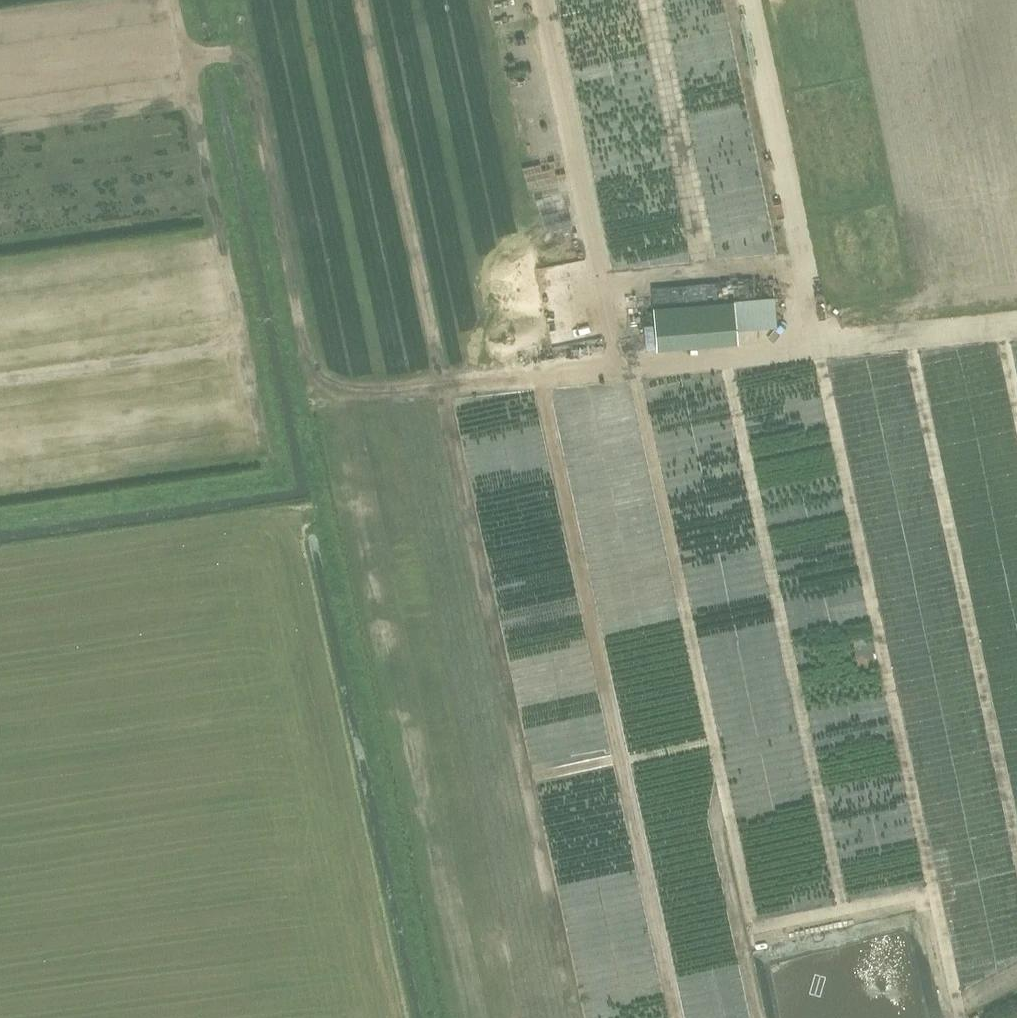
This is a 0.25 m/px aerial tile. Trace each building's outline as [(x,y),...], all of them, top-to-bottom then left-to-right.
[(560,209),(530,211),(532,236),(561,234),(560,209)] [(773,297),(732,300),(734,328),(775,325),(773,297)]
